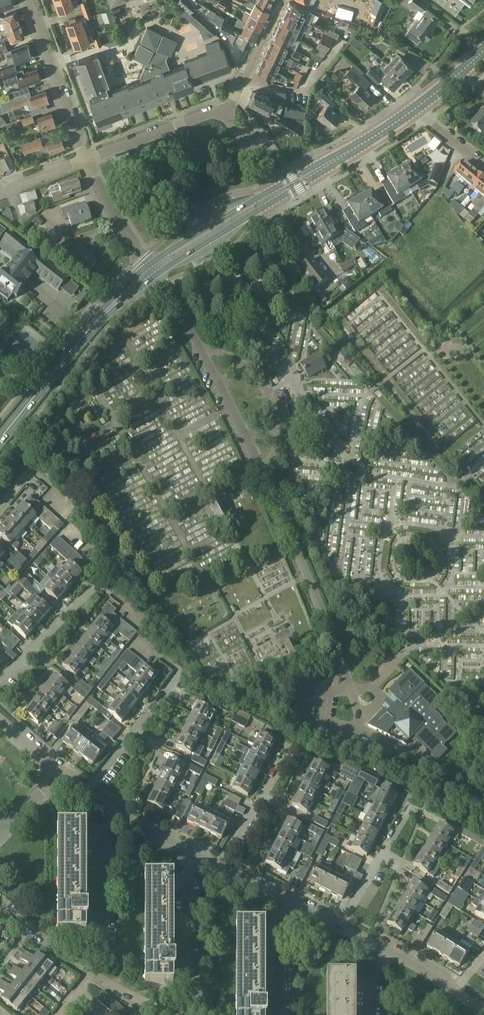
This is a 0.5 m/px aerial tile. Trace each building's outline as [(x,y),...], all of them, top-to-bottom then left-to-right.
[(13,6),(11,0),(0,0),(0,10),(13,6)] [(59,11),(62,10),(63,13),(69,10),(69,8),(73,6),(78,4),(77,0),(72,0),(71,0),(55,0),(59,11)] [(87,0),(80,2),(83,10),(90,8),(87,0)] [(215,35),(190,13),(177,1),(175,0),(167,0),(200,30),(203,40),(215,35)] [(177,1),(190,13),(197,5),(191,0),(178,0),(177,1)] [(250,0),(235,0),(242,3),(242,2),(253,8),(251,12),(264,20),(269,9),(255,3),(250,0)] [(273,0),(250,0),(255,3),(269,9),(273,0)] [(369,19),(377,22),(386,1),(384,0),(376,0),(369,19)] [(427,0),(426,0),(410,0),(409,1),(421,9),(427,0)] [(454,12),(463,0),(438,0),(454,12)] [(144,7),(147,16),(161,10),(158,2),(144,7)] [(285,11),(303,20),(305,15),(305,16),(307,10),(289,2),(285,11)] [(242,13),(244,7),(236,5),(234,10),(242,13)] [(90,8),(83,10),(85,18),(92,16),(90,8)] [(427,38),(433,31),(430,30),(439,18),(427,9),(412,29),(424,38),(425,37),(427,38)] [(264,20),(251,12),(246,10),(242,17),(247,20),(246,22),(259,29),(264,20)] [(301,24),(303,20),(285,11),(281,20),(299,29),(301,24)] [(3,21),(6,29),(20,24),(19,22),(17,18),(17,17),(15,12),(1,17),(0,17),(0,22),(3,21)] [(124,15),(119,16),(122,28),(127,27),(124,15)] [(70,35),(84,30),(83,25),(87,23),(85,17),(76,20),(75,18),(68,20),(69,23),(66,24),(70,35)] [(237,18),(234,26),(233,28),(255,38),(259,29),(237,18)] [(296,34),(299,29),(281,20),(276,29),(294,38),(296,34)] [(241,32),(236,29),(233,28),(234,26),(223,21),(220,25),(232,30),(229,37),(236,42),(249,49),(255,38),(241,32)] [(8,36),(4,37),(5,41),(5,42),(10,41),(24,37),(22,30),(20,25),(20,24),(6,29),(8,36)] [(94,99),(89,100),(99,125),(112,120),(111,116),(194,85),(193,82),(231,68),(223,47),(222,47),(219,40),(205,45),(208,53),(185,61),(186,64),(164,72),(164,71),(163,71),(162,67),(174,41),(148,29),(135,55),(156,65),(159,73),(151,76),(152,77),(129,85),(128,84),(113,89),(114,91),(110,93),(107,84),(111,83),(104,66),(108,65),(107,61),(102,62),(98,52),(76,60),(88,91),(91,90),(94,99)] [(292,42),(294,38),(276,29),(272,39),(290,47),(292,42)] [(84,30),(70,35),(74,47),(78,45),(78,48),(85,45),(84,43),(93,40),(91,34),(87,36),(84,30)] [(332,37),(327,34),(323,32),(319,38),(329,44),(333,37),(332,37)] [(99,36),(93,39),(96,47),(103,45),(99,36)] [(354,38),(349,44),(353,47),(357,40),(354,38)] [(290,47),(272,39),(268,47),(284,55),(286,51),(292,54),(291,56),(299,59),(302,53),(290,47)] [(326,50),(329,44),(319,39),(317,45),(314,51),(319,53),(322,47),(326,50)] [(404,53),(407,48),(394,40),(391,46),(404,53)] [(32,57),(27,44),(12,49),(14,56),(7,58),(9,65),(0,68),(0,76),(3,75),(17,70),(15,63),(32,57)] [(297,61),(284,55),(268,47),(263,56),(280,63),(282,58),(286,60),(285,63),(290,65),(294,66),(297,61)] [(276,72),(280,63),(263,56),(259,65),(276,72)] [(391,67),(403,77),(404,76),(405,77),(409,72),(408,72),(412,67),(401,56),(391,67)] [(287,77),(276,72),(259,65),(255,73),(271,81),(273,77),(284,83),(287,77)] [(365,107),(375,97),(369,91),(365,88),(371,82),(353,65),(345,73),(358,85),(350,94),(357,102),(358,100),(365,107)] [(393,87),(403,77),(391,67),(382,77),(393,87)] [(17,70),(3,75),(7,85),(19,81),(21,87),(41,79),(37,68),(25,73),(23,68),(17,70)] [(378,83),(382,78),(371,68),(367,73),(378,83)] [(302,80),(305,74),(298,71),(295,79),(302,80)] [(326,73),(319,81),(331,92),(338,85),(326,73)] [(331,127),(340,116),(331,108),(336,102),(322,90),(317,96),(328,105),(317,117),(324,122),(325,121),(331,127)] [(44,91),(30,96),(28,92),(21,94),(0,102),(0,104),(3,112),(32,102),(34,107),(48,102),(44,91)] [(280,112),(287,100),(285,92),(278,91),(277,92),(283,95),(280,100),(275,97),(273,100),(255,91),(247,106),(252,112),(256,106),(267,112),(268,110),(276,115),(274,120),(298,135),(304,126),(280,112)] [(304,117),(306,109),(286,106),(284,114),(304,117)] [(41,130),(55,126),(51,113),(37,118),(41,130)] [(23,125),(34,121),(32,115),(21,119),(23,125)] [(481,115),(472,126),(483,137),(483,118),(481,115)] [(51,153),(65,148),(61,136),(47,141),(51,153)] [(25,152),(43,146),(40,137),(22,143),(25,152)] [(14,165),(9,154),(0,158),(0,159),(5,169),(14,165)] [(456,191),(473,171),(464,162),(454,174),(461,179),(453,189),(456,191)] [(397,169),(409,189),(416,185),(419,191),(427,186),(424,180),(421,181),(410,164),(405,167),(404,165),(397,169)] [(434,166),(428,182),(437,185),(443,169),(434,166)] [(402,193),(409,189),(397,169),(391,173),(392,175),(387,178),(393,188),(386,192),(394,205),(405,198),(402,193)] [(474,190),(483,179),(473,171),(456,191),(460,194),(468,185),(474,190)] [(483,198),(483,179),(474,190),(480,196),(469,208),(473,212),(483,198)] [(55,203),(69,198),(68,196),(80,192),(77,181),(59,187),(60,192),(52,195),(55,203)] [(365,192),(359,196),(370,216),(378,212),(381,217),(392,211),(384,198),(378,202),(372,192),(367,194),(365,192)] [(363,221),(370,216),(359,196),(352,200),(353,202),(348,205),(354,216),(347,220),(355,232),(366,226),(363,221)] [(473,212),(477,215),(483,207),(483,198),(473,212)] [(26,215),(36,211),(33,202),(23,206),(26,215)] [(460,216),(464,212),(461,209),(464,204),(462,202),(454,211),(460,216)] [(79,208),(78,205),(60,211),(63,219),(68,217),(72,227),(90,221),(85,205),(79,208)] [(0,218),(0,220),(2,221),(8,213),(5,210),(0,218)] [(316,217),(330,242),(333,246),(340,242),(338,237),(339,237),(325,212),(316,217)] [(38,226),(43,222),(38,216),(33,221),(38,226)] [(315,235),(322,247),(330,242),(316,217),(315,217),(314,216),(310,218),(311,220),(307,222),(308,224),(306,225),(313,236),(315,235)] [(9,219),(12,227),(26,223),(24,219),(15,222),(14,218),(9,219)] [(58,240),(69,236),(66,226),(55,230),(58,240)] [(8,302),(13,295),(16,298),(36,274),(59,292),(68,280),(41,259),(37,264),(23,252),(27,248),(9,234),(0,246),(0,249),(14,260),(0,278),(0,296),(8,302)] [(69,236),(58,240),(61,249),(72,245),(69,236)] [(51,245),(45,250),(49,255),(55,251),(51,245)] [(87,275),(97,262),(92,258),(94,256),(79,245),(73,252),(77,255),(71,262),(87,275)] [(313,290),(327,279),(313,256),(303,263),(298,256),(291,261),(313,290)] [(342,272),(356,264),(353,259),(339,267),(342,272)] [(445,265),(435,275),(445,286),(456,277),(445,265)] [(347,277),(340,283),(346,289),(352,284),(347,277)] [(14,339),(7,347),(22,360),(29,352),(20,343),(21,341),(16,337),(14,339)] [(170,341),(165,345),(171,353),(176,348),(170,341)] [(330,360),(326,354),(319,358),(317,354),(301,364),(309,378),(325,369),(323,364),(330,360)] [(415,458),(413,466),(426,470),(428,462),(415,458)] [(28,510),(36,501),(30,496),(22,505),(14,514),(27,526),(32,530),(35,526),(30,522),(35,517),(41,522),(50,513),(41,505),(32,514),(28,510)] [(32,514),(41,505),(36,501),(28,510),(32,514)] [(218,522),(227,518),(219,502),(211,507),(218,522)] [(414,502),(413,510),(424,511),(425,504),(414,502)] [(46,526),(54,517),(50,513),(41,522),(46,526)] [(19,535),(27,526),(14,514),(5,523),(19,535)] [(53,527),(59,521),(54,517),(46,526),(51,530),(53,527)] [(63,525),(59,521),(53,527),(58,531),(63,525)] [(19,535),(5,523),(0,529),(0,536),(15,550),(19,545),(13,541),(19,535)] [(54,550),(62,541),(58,537),(49,546),(54,550)] [(35,550),(38,553),(47,544),(43,541),(35,550)] [(59,554),(67,545),(62,541),(54,550),(59,554)] [(63,558),(71,549),(67,545),(59,554),(63,558)] [(61,572),(73,583),(81,574),(72,566),(80,557),(71,549),(63,558),(68,563),(64,568),(59,564),(55,568),(60,572),(61,572)] [(30,562),(38,553),(35,550),(26,559),(30,562)] [(14,556),(26,567),(29,563),(17,552),(14,556)] [(37,567),(45,558),(41,555),(33,564),(37,567)] [(21,572),(26,567),(14,556),(9,561),(21,572)] [(65,592),(73,583),(61,572),(60,572),(55,568),(47,577),(52,581),(65,592)] [(32,587),(36,583),(25,573),(21,577),(32,587)] [(56,601),(65,592),(52,581),(47,577),(39,586),(56,601)] [(27,593),(32,588),(21,578),(16,583),(27,593)] [(29,609),(41,620),(49,611),(32,596),(24,605),(28,609),(29,609)] [(33,629),(41,620),(29,609),(28,609),(24,605),(23,605),(28,609),(24,614),(19,610),(16,614),(21,618),(33,629)] [(25,639),(33,629),(21,618),(16,614),(7,623),(12,627),(25,639)] [(110,627),(118,618),(113,614),(106,623),(110,627)] [(118,633),(115,630),(110,627),(106,623),(100,618),(92,628),(105,639),(105,638),(109,633),(114,637),(118,633)] [(115,630),(122,621),(118,618),(110,627),(115,630)] [(120,634),(127,625),(122,621),(115,630),(118,633),(120,634)] [(124,638),(131,629),(127,625),(120,634),(124,638)] [(111,643),(105,638),(105,639),(92,628),(84,638),(98,648),(102,643),(107,647),(111,643)] [(131,629),(124,638),(129,641),(136,632),(131,629)] [(5,638),(15,647),(19,642),(10,633),(5,638)] [(190,635),(184,639),(186,644),(193,640),(190,635)] [(11,651),(15,647),(5,638),(1,643),(11,651)] [(98,648),(84,638),(77,647),(90,658),(90,657),(94,652),(100,656),(103,652),(98,648)] [(290,657),(299,653),(292,640),(284,645),(290,657)] [(90,657),(90,658),(77,647),(69,657),(82,667),(87,661),(92,666),(96,662),(90,657)] [(110,658),(114,661),(121,652),(118,649),(110,658)] [(124,663),(131,654),(126,650),(119,659),(124,663)] [(128,667),(136,657),(131,654),(124,663),(128,667)] [(75,677),(79,671),(84,675),(88,672),(69,657),(62,666),(75,677)] [(133,671),(141,661),(136,657),(128,667),(133,671)] [(106,671),(114,661),(110,658),(103,668),(106,671)] [(116,672),(124,663),(119,659),(111,669),(116,672)] [(137,674),(130,683),(143,694),(157,676),(149,670),(150,668),(141,661),(133,671),(137,674)] [(99,680),(106,671),(103,668),(96,677),(99,680)] [(457,733),(434,710),(443,701),(410,668),(387,690),(394,698),(377,715),(386,724),(391,719),(395,723),(393,724),(408,739),(413,734),(417,738),(415,740),(426,750),(427,749),(431,752),(429,754),(437,761),(447,751),(442,746),(447,741),(448,742),(457,733)] [(108,682),(116,672),(111,669),(104,679),(108,682)] [(59,696),(60,695),(64,690),(69,694),(72,690),(54,676),(46,686),(59,696)] [(100,691),(108,682),(104,679),(96,688),(100,691)] [(76,686),(87,694),(91,689),(80,681),(76,686)] [(135,703),(143,694),(130,683),(126,688),(121,685),(117,690),(121,693),(122,693),(135,703)] [(65,700),(59,696),(46,686),(39,695),(52,705),(57,699),(62,703),(65,700)] [(83,700),(87,694),(76,686),(72,691),(83,700)] [(128,713),(135,703),(122,693),(121,693),(118,698),(114,695),(110,700),(114,703),(114,702),(115,702),(128,713)] [(52,705),(39,695),(32,704),(45,714),(49,709),(55,713),(57,710),(52,705)] [(86,703),(91,707),(97,712),(101,707),(90,698),(86,703)] [(120,723),(128,713),(115,702),(111,707),(106,703),(102,709),(120,723)] [(81,719),(91,707),(86,703),(76,715),(81,719)] [(42,718),(47,723),(50,719),(45,715),(45,714),(32,704),(24,714),(37,724),(42,718)] [(191,714),(206,722),(212,711),(196,704),(191,714)] [(69,718),(76,708),(73,706),(66,715),(69,718)] [(201,733),(206,722),(191,714),(186,725),(201,733)] [(244,728),(247,722),(234,716),(231,721),(244,728)] [(61,726),(64,729),(69,723),(65,720),(61,726)] [(106,727),(116,735),(120,730),(110,722),(106,727)] [(73,750),(84,735),(78,731),(81,727),(77,724),(74,727),(73,727),(62,741),(73,750)] [(64,729),(61,726),(59,725),(52,735),(57,739),(64,729)] [(196,743),(201,733),(186,725),(180,736),(196,743)] [(112,740),(116,735),(106,727),(102,733),(112,740)] [(211,738),(213,739),(217,741),(223,730),(218,728),(216,733),(214,732),(211,738)] [(82,757),(93,743),(88,739),(92,734),(87,730),(84,735),(73,750),(82,757)] [(221,742),(226,744),(231,733),(226,731),(222,738),(221,742)] [(206,743),(209,738),(202,733),(199,739),(206,743)] [(254,746),(269,753),(275,742),(259,734),(256,740),(251,737),(248,742),(254,745),(254,746)] [(204,748),(196,743),(180,736),(175,747),(190,755),(191,754),(193,755),(190,761),(203,767),(206,762),(199,758),(204,748)] [(215,744),(217,741),(213,739),(208,749),(212,751),(215,744)] [(220,755),(226,744),(221,742),(216,752),(220,755)] [(93,743),(82,757),(92,765),(103,751),(93,743)] [(264,764),(269,753),(254,746),(254,745),(251,751),(245,748),(243,753),(248,756),(264,764)] [(214,766),(220,755),(216,752),(212,760),(210,764),(214,766)] [(258,775),(264,764),(248,756),(243,767),(258,775)] [(427,757),(421,763),(433,774),(438,768),(427,757)] [(163,771),(178,779),(183,769),(200,777),(203,771),(179,759),(176,764),(168,760),(163,771)] [(308,773),(323,780),(326,775),(334,780),(337,774),(313,762),(311,767),(309,766),(306,772),(308,773)] [(352,782),(355,777),(358,772),(345,765),(339,775),(352,782)] [(253,785),(258,775),(243,767),(237,778),(253,785)] [(363,770),(359,778),(374,786),(379,778),(363,770)] [(184,782),(178,779),(163,771),(157,782),(173,789),(175,784),(181,788),(184,782)] [(318,791),(318,790),(320,787),(326,790),(329,784),(323,780),(308,773),(303,783),(318,791)] [(202,780),(208,783),(215,786),(218,781),(204,775),(202,780)] [(356,777),(348,793),(352,796),(361,779),(359,778),(359,779),(356,777)] [(247,797),(253,785),(237,778),(232,789),(247,797)] [(201,797),(208,783),(202,780),(195,794),(201,797)] [(168,800),(173,789),(157,782),(152,792),(168,800)] [(312,801),(318,791),(303,783),(297,794),(312,801)] [(189,797),(193,790),(194,787),(190,784),(184,795),(189,797)] [(334,799),(338,801),(343,791),(340,789),(334,799)] [(175,804),(168,800),(152,792),(146,804),(162,811),(165,806),(172,809),(175,804)] [(351,807),(356,797),(352,796),(348,793),(347,793),(342,803),(351,807)] [(227,800),(238,805),(240,800),(229,794),(227,800)] [(307,813),(312,801),(297,794),(291,805),(307,813)] [(373,805),(388,813),(391,808),(393,809),(395,803),(394,802),(378,794),(373,805)] [(333,812),(338,801),(334,799),(329,810),(333,812)] [(182,808),(187,810),(190,803),(186,800),(185,802),(181,800),(178,806),(182,808)] [(235,811),(238,805),(227,800),(224,806),(235,811)] [(336,813),(341,816),(346,805),(341,803),(338,810),(336,813)] [(182,808),(178,806),(176,804),(174,808),(179,810),(175,818),(181,821),(187,810),(182,808)] [(199,828),(207,811),(195,805),(187,821),(199,828)] [(383,824),(388,813),(373,805),(367,816),(383,824)] [(210,833),(218,817),(207,811),(199,828),(210,833)] [(335,826),(341,816),(336,813),(331,824),(335,826)] [(377,835),(383,824),(367,816),(362,827),(377,835)] [(218,817),(210,833),(221,839),(229,823),(218,817)] [(325,828),(327,823),(315,817),(312,822),(325,828)] [(282,830),(297,838),(303,827),(287,819),(282,830)] [(432,834),(447,843),(450,838),(455,841),(458,836),(439,824),(432,834)] [(320,837),(323,832),(311,825),(308,831),(320,837)] [(86,936),(86,923),(86,901),(86,827),(57,827),(56,936),(86,936)] [(372,845),(377,835),(362,827),(356,837),(372,845)] [(292,849),(297,838),(282,830),(276,841),(292,849)] [(483,845),(483,841),(473,834),(464,830),(461,835),(470,839),(482,847),(483,845)] [(440,853),(447,843),(432,834),(426,844),(440,853)] [(323,841),(329,844),(337,848),(339,843),(326,836),(323,841)] [(366,856),(372,845),(356,837),(351,848),(366,856)] [(287,859),(292,849),(276,841),(271,851),(287,859)] [(322,857),(329,844),(323,841),(316,855),(322,857)] [(434,864),(440,853),(426,844),(419,854),(434,864)] [(310,858),(313,851),(315,847),(311,845),(306,856),(310,858)] [(296,864),(287,859),(271,851),(265,863),(281,871),(283,866),(293,871),(296,864)] [(427,874),(434,864),(419,854),(413,865),(427,874)] [(348,861),(359,866),(362,860),(351,855),(348,861)] [(461,866),(465,869),(471,859),(467,856),(461,866)] [(470,867),(474,870),(481,860),(476,857),(472,864),(470,867)] [(355,873),(359,866),(348,861),(345,867),(355,873)] [(327,872),(322,869),(324,865),(318,862),(316,866),(308,882),(319,887),(327,872)] [(458,879),(465,869),(461,866),(454,876),(458,879)] [(302,881),(307,871),(301,867),(296,878),(302,881)] [(468,880),(474,870),(470,867),(465,874),(463,877),(468,880)] [(331,893),(338,878),(327,872),(319,887),(331,893)] [(434,883),(439,877),(432,872),(428,879),(434,883)] [(382,874),(380,884),(389,886),(391,875),(382,874)] [(173,987),(173,973),(173,948),(173,877),(144,877),(144,986),(173,987)] [(461,890),(468,880),(463,877),(457,887),(461,890)] [(338,878),(331,893),(342,899),(350,883),(338,878)] [(449,894),(452,889),(440,881),(436,886),(449,894)] [(406,893),(421,901),(424,896),(430,900),(433,895),(413,882),(406,893)] [(455,900),(461,890),(457,887),(447,903),(452,907),(460,911),(464,906),(455,900)] [(444,902),(447,897),(434,889),(432,894),(444,902)] [(368,897),(376,905),(382,899),(375,891),(368,897)] [(414,912),(421,901),(406,893),(403,898),(401,897),(398,901),(414,912)] [(480,902),(476,899),(472,905),(477,908),(474,913),(483,919),(483,905),(480,902)] [(408,922),(414,912),(398,901),(398,902),(400,903),(393,913),(408,922)] [(445,919),(452,907),(447,903),(439,916),(445,919)] [(431,922),(433,919),(438,912),(433,909),(427,920),(431,922)] [(416,927),(408,922),(393,913),(387,924),(401,933),(404,927),(412,932),(416,927)] [(481,932),(483,927),(483,926),(473,920),(470,925),(481,932)] [(423,932),(427,934),(432,927),(428,924),(423,932)] [(263,1008),(264,925),(235,925),(234,1014),(263,1014),(263,1008)] [(478,937),(481,932),(470,925),(467,931),(478,937)] [(427,934),(423,932),(422,931),(415,941),(421,945),(427,934)] [(437,953),(447,938),(436,931),(426,946),(437,953)] [(448,960),(458,945),(447,938),(437,953),(448,960)] [(458,945),(448,960),(459,967),(468,951),(458,945)] [(22,955),(46,975),(53,967),(37,954),(34,958),(25,951),(22,955)] [(41,981),(46,975),(22,955),(19,958),(28,965),(26,968),(41,981)] [(41,981),(26,968),(22,973),(13,966),(11,969),(35,989),(41,981)] [(29,996),(35,989),(11,969),(8,973),(16,980),(14,983),(29,996)] [(355,977),(326,977),(326,1014),(354,1014),(355,977)] [(14,983),(10,988),(1,981),(0,983),(0,986),(23,1004),(29,996),(14,983)] [(23,1004),(0,986),(0,991),(5,995),(1,999),(17,1011),(23,1004)] [(124,1009),(103,992),(96,999),(116,1014),(119,1014),(124,1009)]
